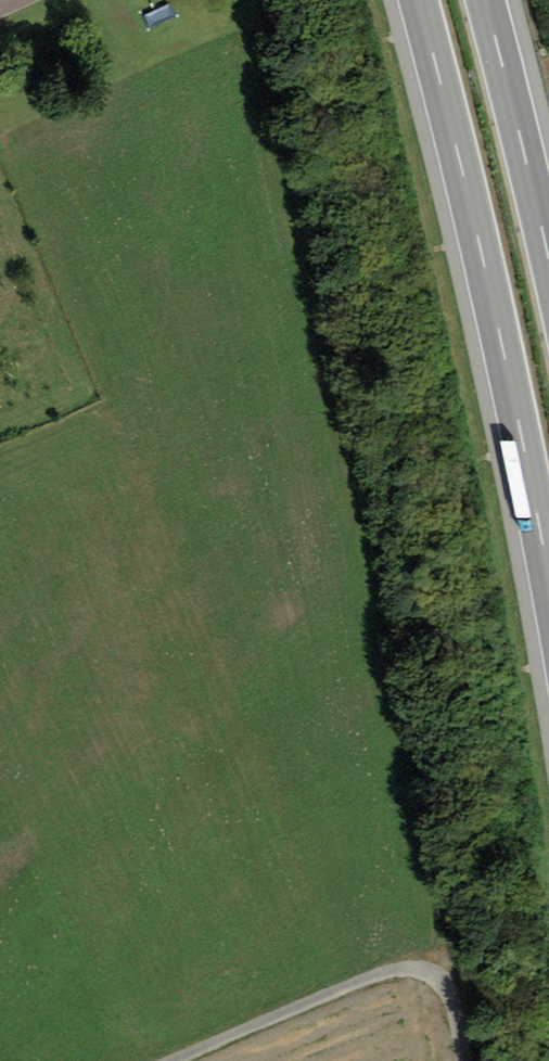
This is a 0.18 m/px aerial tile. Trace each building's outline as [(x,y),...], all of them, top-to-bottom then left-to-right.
[(8,21),(55,0),(0,0),(0,3),(8,21)]
